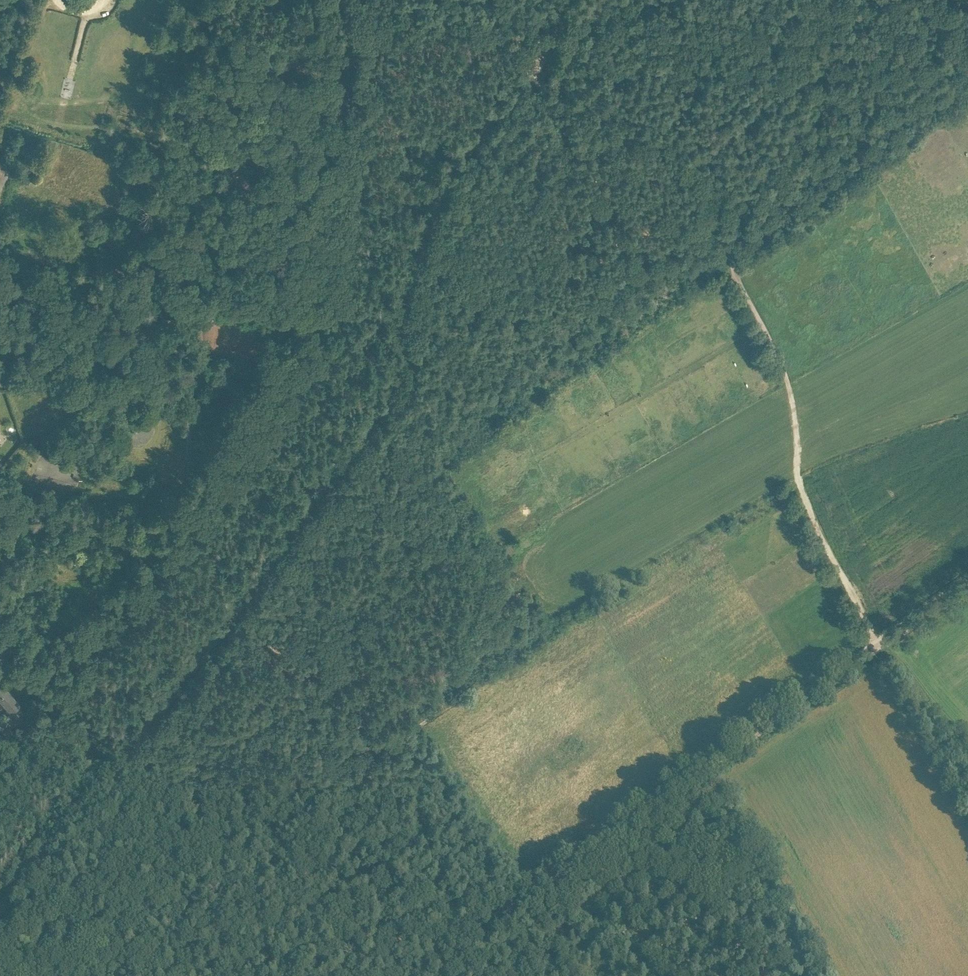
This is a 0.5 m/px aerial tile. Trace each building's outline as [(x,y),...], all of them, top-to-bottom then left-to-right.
[(10,716),(0,724),(0,734),(2,737),(19,723),(17,721),(25,714),(18,705),(20,703),(2,683),(0,685),(0,705),(10,716)]
